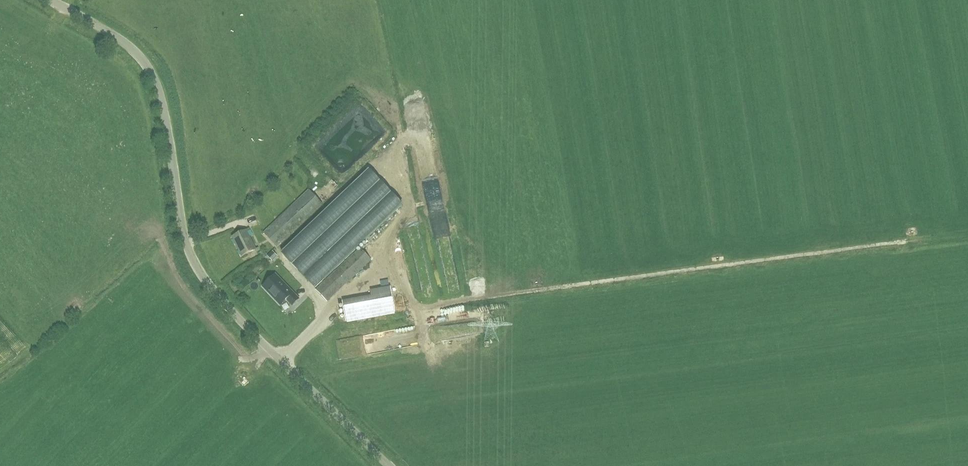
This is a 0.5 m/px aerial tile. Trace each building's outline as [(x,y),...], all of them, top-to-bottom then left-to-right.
[(281,253),(315,288),(403,204),(369,169),(281,253)] [(309,190),(263,233),(277,247),(322,204),(309,190)] [(431,206),(440,203),(436,191),(428,194),(431,206)] [(232,237),(242,256),(255,249),(246,230),(232,237)] [(360,248),(316,289),(327,301),(371,260),(360,248)] [(272,261),(277,256),(272,251),(267,256),(272,261)] [(282,269),(289,266),(286,260),(280,262),(282,269)] [(288,273),(277,262),(271,267),(282,278),(288,273)] [(275,275),(263,286),(281,305),(287,299),(293,305),(298,299),(275,275)] [(370,296),(341,300),(345,321),(395,312),(390,286),(369,289),(370,296)] [(393,325),(382,324),(382,334),(393,334),(393,325)]
